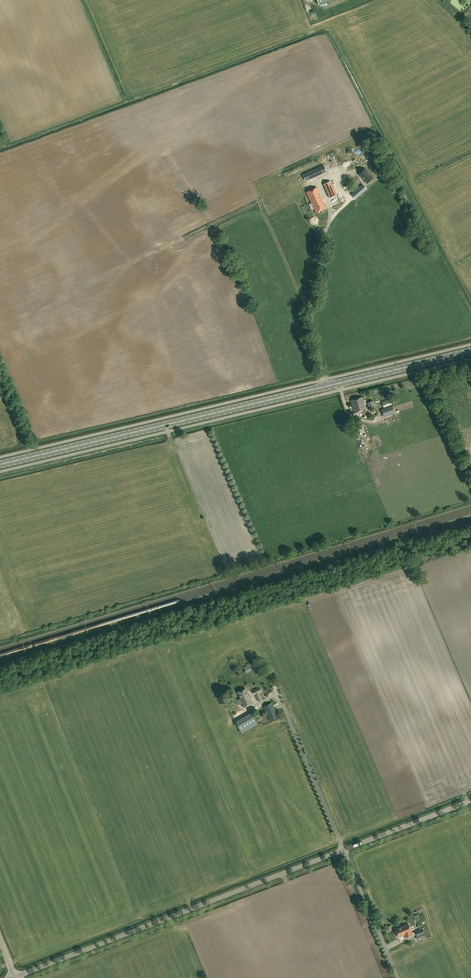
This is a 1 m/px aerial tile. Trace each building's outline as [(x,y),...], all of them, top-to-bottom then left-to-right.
[(321,159),(312,163),(315,170),(324,166),(321,159)] [(365,170),(359,176),(366,184),(373,179),(365,170)] [(331,182),(325,184),(331,198),(337,195),(331,182)] [(317,188),(307,192),(316,212),(325,208),(317,188)] [(362,189),(355,196),(358,200),(366,194),(362,189)] [(362,397),(351,400),(355,413),(366,410),(362,397)] [(374,400),(367,402),(369,409),(375,407),(374,400)] [(395,411),(392,405),(381,410),(383,416),(395,411)] [(237,692),(240,698),(239,699),(243,707),(253,703),(249,695),(248,695),(245,688),(237,692)] [(258,701),(262,699),(259,692),(260,692),(258,689),(253,691),(254,694),(255,694),(258,701)] [(277,717),(270,701),(263,705),(270,720),(277,717)] [(258,724),(251,712),(235,722),(242,733),(258,724)] [(413,935),(408,924),(395,929),(398,937),(406,934),(407,937),(413,935)] [(425,933),(422,928),(415,931),(418,936),(425,933)]
